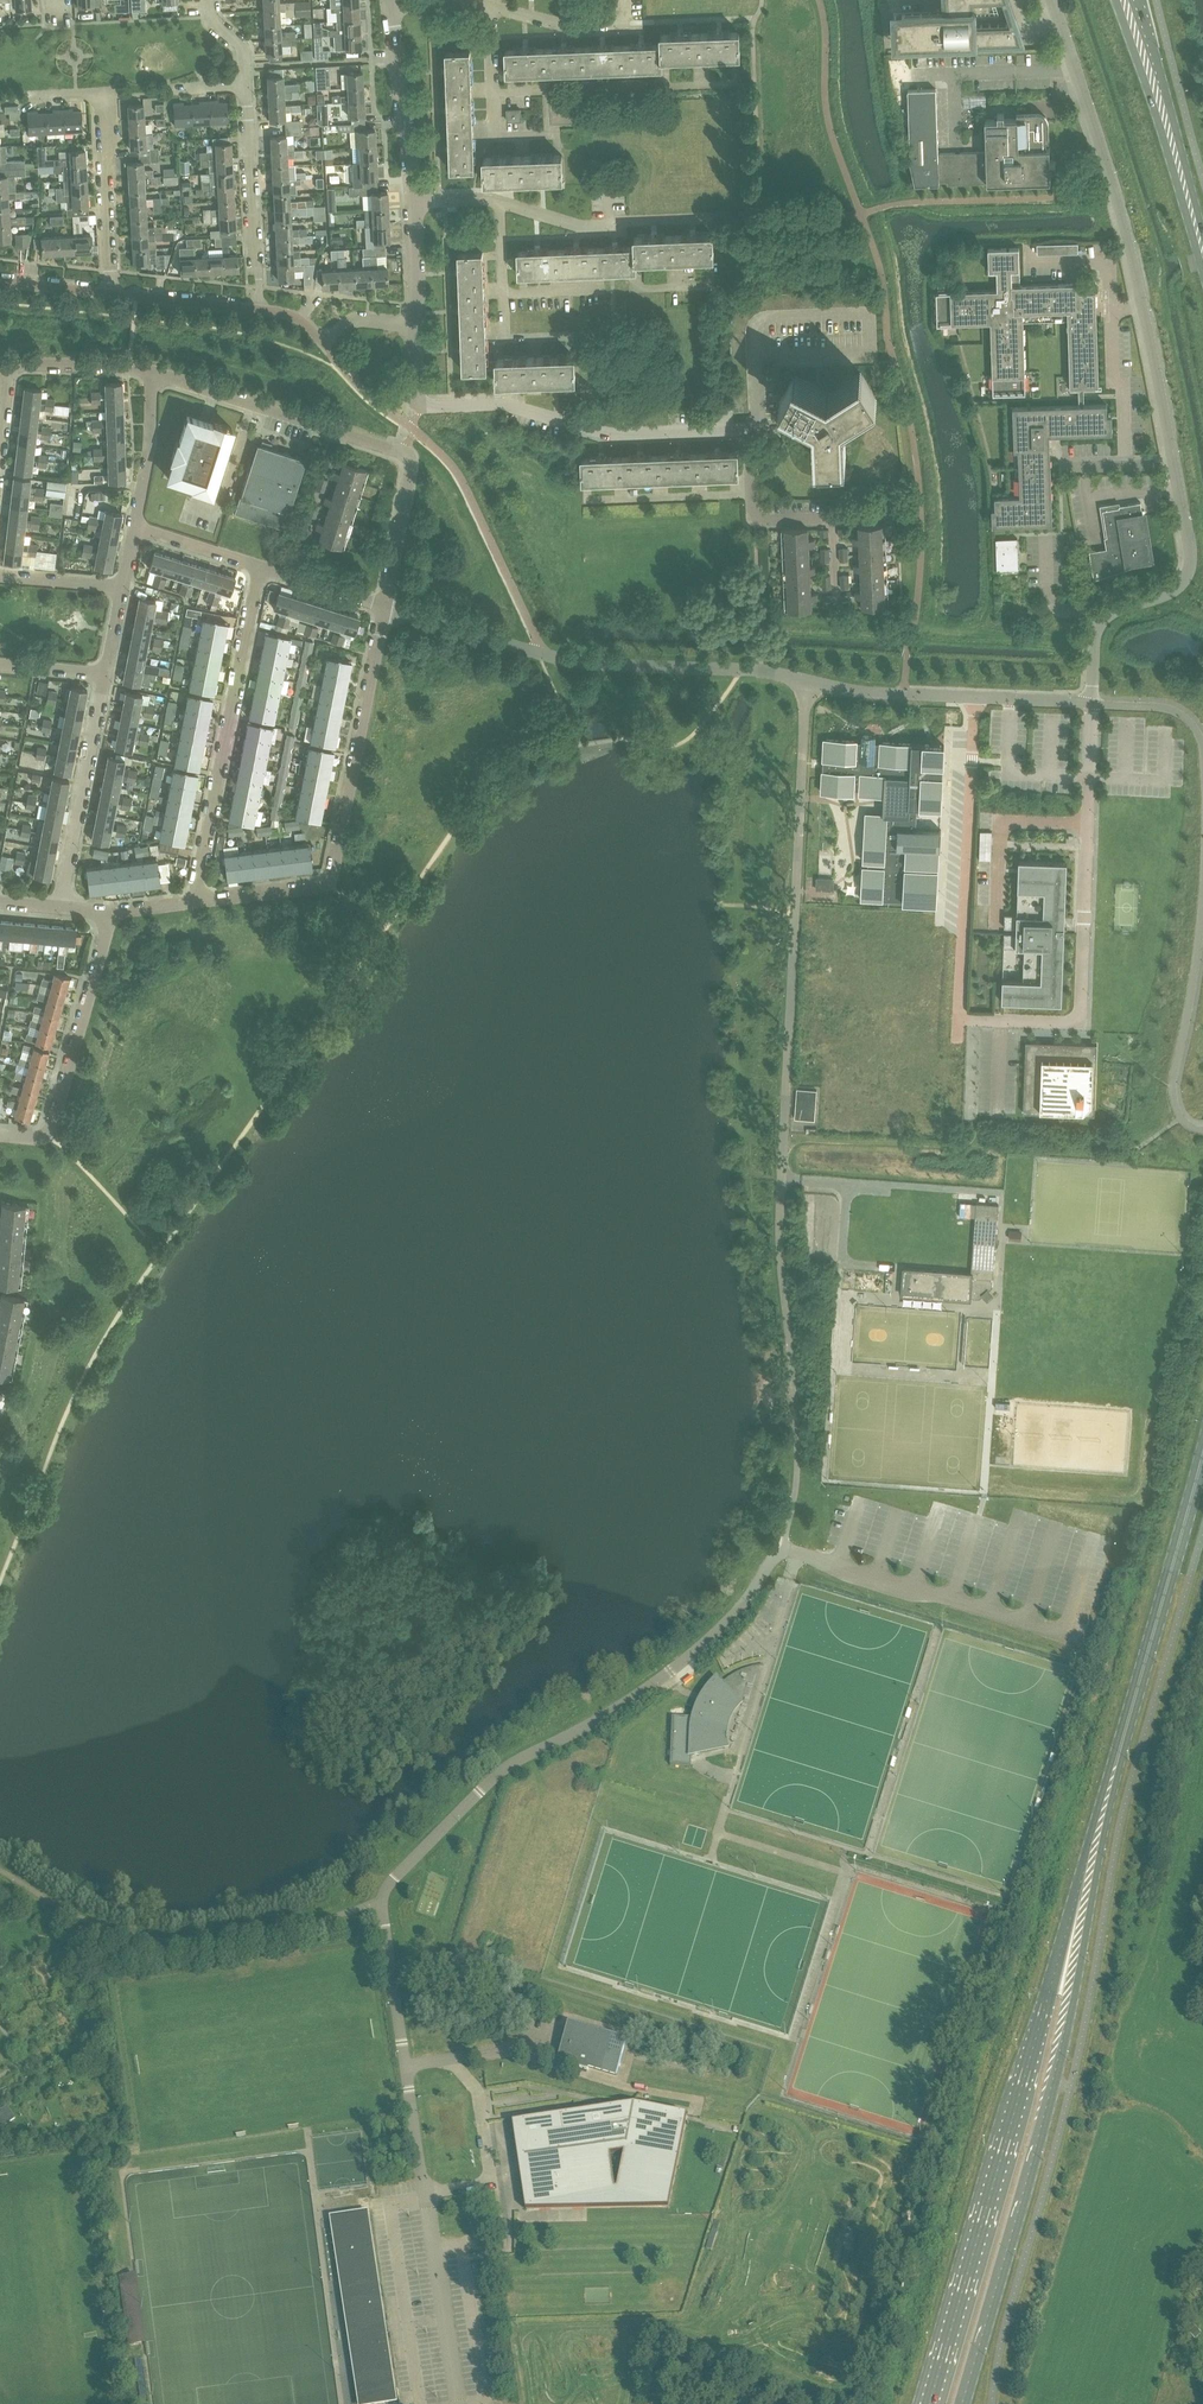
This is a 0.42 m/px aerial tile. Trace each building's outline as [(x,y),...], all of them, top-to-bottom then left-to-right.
[(9,1),(9,10),(33,8),(32,0),(0,0),(0,2),(9,1)] [(129,11),(129,0),(120,0),(120,3),(114,3),(115,12),(129,11)] [(145,10),(145,2),(140,2),(140,0),(131,0),(132,11),(145,10)] [(264,10),(280,9),(285,9),(294,9),(293,2),(279,2),(279,0),(263,0),(264,10)] [(295,1),(295,9),(309,8),(309,0),(295,1)] [(899,14),(895,19),(895,41),(901,46),(1017,42),(1020,37),(1015,23),(973,24),(973,20),(973,16),(977,12),(990,12),(990,0),(945,0),(946,13),(899,14)] [(359,5),(335,7),(331,7),(331,11),(337,11),(338,21),(359,20),(359,5)] [(280,9),(264,10),(265,25),(281,24),(280,9)] [(359,20),(338,21),(338,28),(329,28),(330,36),(344,35),(360,34),(359,20)] [(281,24),(265,25),(265,39),(295,37),(295,30),(281,31),(281,24)] [(740,56),(739,31),(700,33),(701,57),(740,56)] [(662,58),(701,57),(700,33),(660,34),(661,43),(662,58)] [(360,34),(344,35),(345,49),(361,49),(360,34)] [(295,37),(265,39),(266,53),(282,53),(282,45),(300,44),(300,37),(295,38),(295,37)] [(314,44),(314,50),(314,59),(330,58),(329,43),(314,44)] [(662,58),(661,43),(622,45),(624,69),(663,68),(662,58)] [(624,69),(622,45),(583,46),(585,70),(624,69)] [(585,70),(583,46),(544,48),(546,72),(585,70)] [(546,72),(544,48),(522,48),(506,49),(507,73),(546,72)] [(447,51),(447,64),(447,69),(447,72),(447,75),(448,90),(472,90),(471,76),(471,63),(470,50),(447,51)] [(316,68),(316,71),(317,89),(331,88),(330,75),(329,67),(316,68)] [(362,73),(347,73),(341,74),(342,88),(347,87),(347,88),(363,87),(362,73)] [(267,78),(268,92),(299,90),(299,83),(283,84),(283,77),(267,78)] [(306,79),(306,89),(315,89),(314,79),(306,79)] [(348,95),(340,95),(332,95),(332,103),(340,102),(348,102),(364,101),(363,87),(347,88),(348,95)] [(936,89),(907,89),(910,161),(909,161),(915,185),(939,185),(939,182),(947,182),(947,184),(1050,181),(1050,168),(1055,168),(1055,161),(1050,161),(1049,148),(1046,148),(1046,141),(1049,141),(1048,124),(1048,122),(1048,120),(1047,119),(1046,117),(1045,115),(1043,114),(1042,113),(1040,112),(1038,112),(1036,112),(1016,113),(1017,118),(1004,119),(1004,113),(997,113),(997,115),(994,116),(995,119),(985,119),(986,151),(938,153),(936,89)] [(299,90),(268,92),(269,106),(285,105),(284,98),(300,97),(299,90)] [(450,130),(473,129),(472,90),(448,90),(449,107),(449,111),(449,113),(450,130)] [(218,98),(210,99),(211,124),(228,123),(227,100),(219,101),(218,98)] [(199,102),(190,102),(191,125),(211,124),(210,99),(199,99),(199,102)] [(173,100),(174,103),(175,126),(191,125),(190,102),(184,103),(184,100),(173,100)] [(345,119),(345,124),(365,123),(364,101),(348,102),(349,116),(351,116),(351,119),(345,119)] [(285,105),(269,106),(270,121),(285,120),(285,111),(301,111),(300,104),(285,105)] [(9,113),(18,112),(18,105),(5,105),(5,112),(5,113),(9,113)] [(128,106),(129,121),(145,120),(144,105),(128,106)] [(73,106),(64,107),(65,132),(82,131),(81,109),(73,109),(73,106)] [(54,110),(44,111),(46,133),(65,132),(64,107),(53,108),(54,110)] [(28,109),(28,112),(30,134),(46,133),(44,111),(38,111),(38,109),(28,109)] [(521,109),(515,110),(508,110),(508,121),(521,120),(521,109)] [(321,125),(328,125),(327,114),(317,115),(317,122),(321,125)] [(145,120),(129,121),(130,135),(146,134),(146,133),(145,120)] [(301,120),(285,121),(285,128),(301,127),(301,120)] [(365,123),(345,124),(351,124),(352,131),(350,131),(351,146),(359,146),(375,146),(375,129),(365,130),(365,123)] [(474,158),(473,129),(450,130),(450,149),(450,152),(451,169),(475,168),(474,158)] [(146,134),(130,135),(131,149),(137,149),(138,155),(139,155),(139,156),(145,156),(150,155),(150,148),(153,148),(153,133),(146,133),(146,134)] [(271,137),(272,151),(294,150),(294,143),(287,144),(286,136),(271,137)] [(208,159),(216,158),(232,158),(231,143),(215,144),(216,151),(208,151),(200,152),(200,159),(208,159)] [(375,146),(359,146),(360,162),(376,162),(375,146)] [(294,150),(272,151),(272,166),(288,165),(288,158),(303,157),(303,149),(294,150)] [(54,158),(54,166),(87,164),(86,150),(70,151),(70,157),(54,158)] [(563,155),(523,157),(524,180),(540,180),(543,180),(546,180),(564,179),(563,155)] [(128,164),(129,178),(144,177),(153,176),(153,169),(144,170),(144,162),(146,162),(145,156),(139,156),(139,163),(128,164)] [(523,157),(484,158),(485,182),(501,181),(504,181),(507,181),(524,180),(523,157)] [(216,158),(217,172),(217,173),(233,172),(232,158),(216,158)] [(9,160),(9,168),(25,167),(25,159),(9,160)] [(376,162),(360,162),(361,179),(362,179),(362,186),(378,185),(376,162)] [(87,164),(54,166),(54,167),(48,167),(48,173),(63,172),(64,180),(87,178),(87,164)] [(288,165),(272,166),(273,180),(289,179),(288,165)] [(25,174),(25,167),(9,168),(9,175),(14,175),(25,174)] [(31,168),(31,178),(43,179),(43,169),(31,168)] [(201,181),(202,188),(233,186),(233,172),(217,173),(217,172),(209,173),(210,180),(201,181)] [(9,191),(8,175),(0,176),(0,192),(9,191)] [(179,176),(171,176),(171,184),(179,183),(179,176)] [(144,177),(129,178),(129,192),(145,191),(144,177)] [(56,187),(56,194),(66,194),(71,194),(88,193),(87,178),(64,180),(64,186),(56,187)] [(289,179),(273,180),(274,194),(289,193),(297,192),(296,183),(301,183),(301,178),(296,179),(289,179)] [(183,188),(191,188),(191,180),(182,181),(183,188)] [(378,185),(362,186),(354,186),(349,187),(350,195),(371,194),(371,209),(388,208),(387,192),(378,192),(378,185)] [(202,188),(196,188),(196,195),(202,194),(202,195),(218,194),(218,201),(234,200),(233,186),(202,188)] [(327,188),(327,197),(335,197),(335,188),(327,188)] [(0,192),(0,208),(10,208),(10,198),(24,197),(24,195),(24,190),(9,191),(0,192)] [(145,191),(129,192),(130,207),(146,206),(146,205),(153,204),(153,205),(161,205),(161,197),(146,198),(145,191)] [(71,194),(72,208),(89,207),(88,193),(71,194)] [(289,193),(274,194),(275,208),(313,206),(312,199),(305,199),(290,200),(289,193)] [(203,209),(203,214),(203,217),(235,215),(234,200),(218,201),(219,208),(203,209)] [(146,206),(130,207),(131,221),(147,220),(146,206)] [(313,206),(275,208),(275,223),(291,222),(291,215),(306,214),(306,212),(317,212),(318,215),(324,215),(324,206),(313,206)] [(0,208),(0,224),(11,224),(11,223),(26,223),(25,219),(25,216),(11,217),(10,208),(0,208)] [(356,225),(365,225),(372,225),(389,224),(388,208),(371,209),(364,209),(365,219),(356,219),(356,225)] [(73,214),(74,235),(75,252),(91,251),(91,234),(82,235),(81,223),(90,223),(89,213),(73,214)] [(235,215),(203,217),(204,223),(219,222),(220,237),(222,237),(236,236),(235,215)] [(147,220),(131,221),(132,235),(163,233),(163,226),(147,226),(147,220)] [(291,222),(275,223),(276,237),(307,235),(307,228),(291,229),(291,222)] [(0,224),(0,241),(13,240),(11,224),(0,224)] [(389,224),(372,225),(373,247),(385,247),(385,240),(390,240),(389,224)] [(16,247),(30,246),(29,232),(15,233),(16,247)] [(163,233),(132,235),(133,249),(148,248),(148,241),(174,239),(174,232),(163,233)] [(714,257),(713,233),(696,234),(690,234),(673,235),(674,259),(714,257)] [(307,235),(276,237),(277,251),(293,250),(292,242),(302,242),(312,242),(312,234),(307,235)] [(74,235),(58,236),(59,253),(75,252),(74,235)] [(635,260),(674,259),(673,235),(657,236),(651,236),(634,237),(634,245),(635,260)] [(58,236),(42,237),(33,238),(34,248),(43,247),(43,254),(59,253),(58,236)] [(236,243),(236,236),(222,237),(222,245),(229,245),(229,244),(236,243)] [(187,258),(180,259),(181,274),(195,273),(194,258),(193,247),(193,238),(186,238),(187,258)] [(612,246),(595,247),(596,271),(635,270),(635,260),(634,245),(618,246),(612,246)] [(148,248),(133,249),(133,264),(149,263),(149,262),(156,262),(156,268),(165,267),(164,254),(156,254),(156,247),(148,248)] [(229,256),(229,247),(222,248),(222,256),(223,256),(224,272),(238,271),(237,255),(229,256)] [(385,247),(373,247),(369,248),(371,284),(387,283),(386,267),(378,268),(377,255),(386,255),(385,247)] [(596,271),(595,247),(579,248),(573,248),(556,249),(557,273),(596,271)] [(363,268),(354,269),(355,285),(371,284),(369,248),(362,248),(363,268)] [(1067,319),(1069,391),(1095,390),(1095,386),(1098,386),(1095,292),(1079,292),(1079,283),(1010,286),(1010,270),(1018,270),(1017,248),(986,249),(987,271),(995,271),(996,290),(934,292),(935,325),(989,323),(991,395),(1024,394),(1022,320),(1067,319)] [(557,273),(556,249),(541,249),(538,249),(535,250),(518,250),(519,275),(557,273)] [(1081,249),(1066,249),(1066,256),(1081,257),(1081,249)] [(293,250),(277,251),(278,265),(309,264),(308,256),(300,257),(293,258),(293,250)] [(460,292),(484,291),(482,252),(458,253),(459,271),(459,273),(459,276),(460,292)] [(222,256),(208,257),(209,273),(224,272),(223,256),(222,256)] [(208,257),(194,258),(195,273),(209,273),(208,257)] [(314,263),(309,264),(278,265),(279,280),(294,279),(294,270),(304,270),(305,283),(311,283),(314,263)] [(354,269),(338,270),(339,286),(355,285),(354,269)] [(338,270),(322,271),(317,271),(316,281),(322,280),(323,287),(339,286),(338,270)] [(461,331),(485,330),(484,291),(460,292),(460,309),(461,311),(461,313),(461,331)] [(761,310),(768,308),(768,293),(755,295),(761,310)] [(754,313),(761,310),(755,295),(745,301),(754,313)] [(750,319),(754,313),(745,301),(737,309),(750,319)] [(747,325),(750,319),(737,309),(732,320),(747,325)] [(746,332),(747,325),(732,320),(730,333),(746,332)] [(487,369),(486,362),(485,330),(461,331),(462,347),(462,350),(462,353),(463,370),(473,370),(487,369)] [(575,380),(574,357),(535,358),(536,381),(575,380)] [(496,383),(536,381),(535,358),(495,360),(495,361),(496,369),(496,383)] [(496,369),(495,361),(486,362),(487,369),(496,369)] [(797,375),(786,390),(784,402),(817,418),(818,456),(847,456),(847,418),(878,399),(863,374),(845,386),(842,382),(831,392),(797,375)] [(106,384),(107,398),(123,397),(123,383),(106,384)] [(25,387),(23,401),(40,403),(42,389),(25,387)] [(1106,405),(1095,406),(1095,390),(1069,391),(1070,406),(1012,408),(1013,451),(1017,451),(1019,497),(994,498),(994,510),(991,510),(992,527),(1050,524),(1048,436),(1111,433),(1110,417),(1106,417),(1106,405)] [(107,412),(124,411),(123,397),(107,398),(107,404),(107,412)] [(54,405),(45,404),(40,403),(23,401),(21,415),(38,417),(39,409),(53,410),(54,405)] [(54,404),(54,405),(53,412),(53,413),(68,415),(69,406),(54,404)] [(124,411),(107,412),(107,426),(124,425),(124,411)] [(20,429),(37,431),(38,417),(21,415),(20,429)] [(179,441),(168,477),(211,492),(220,466),(221,466),(225,455),(224,454),(232,427),(214,422),(214,423),(211,422),(199,419),(188,415),(180,441),(179,441)] [(124,425),(107,426),(108,440),(124,440),(124,425)] [(20,429),(18,443),(35,445),(36,438),(50,439),(51,433),(41,432),(37,431),(20,429)] [(108,440),(108,454),(125,454),(124,440),(108,440)] [(81,442),(73,441),(73,451),(81,451),(81,442)] [(18,443),(16,457),(34,459),(35,445),(18,443)] [(257,444),(249,469),(235,514),(284,529),(305,459),(257,444)] [(738,475),(737,452),(698,453),(699,477),(738,475)] [(660,478),(699,477),(698,453),(659,455),(660,478)] [(103,454),(93,455),(93,460),(108,460),(109,468),(125,468),(125,454),(108,454),(103,454)] [(620,456),(621,480),(660,478),(659,455),(620,456)] [(620,456),(581,458),(582,481),(621,480),(620,456)] [(15,471),(32,473),(34,459),(16,457),(15,471)] [(331,467),(334,460),(325,458),(323,464),(331,467)] [(361,497),(369,470),(344,462),(341,473),(335,471),(333,477),(339,479),(336,489),(361,497)] [(125,468),(109,468),(109,482),(125,482),(125,468)] [(94,483),(107,482),(106,475),(103,475),(94,475),(94,483)] [(319,476),(317,483),(326,486),(328,479),(319,476)] [(14,477),(12,491),(34,494),(35,487),(30,486),(31,479),(14,477)] [(46,494),(53,495),(64,496),(65,490),(66,483),(48,480),(46,494)] [(326,486),(317,483),(315,489),(324,492),(326,486)] [(353,523),(361,497),(336,489),(333,499),(327,497),(325,503),(331,505),(327,515),(353,523)] [(12,491),(11,505),(28,507),(29,499),(33,500),(34,494),(12,491)] [(51,502),(50,510),(63,511),(63,504),(51,502)] [(311,502),(309,509),(317,512),(319,505),(311,502)] [(1129,561),(1148,558),(1141,515),(1140,515),(1138,502),(1116,506),(1117,507),(1100,510),(1105,536),(1102,537),(1104,548),(1087,551),(1092,579),(1130,566),(1129,561)] [(9,519),(26,521),(28,507),(11,505),(9,519)] [(317,512),(309,509),(307,515),(316,517),(317,512)] [(89,516),(88,522),(120,529),(123,515),(107,511),(105,518),(89,515),(89,516)] [(344,549),(353,523),(327,515),(324,524),(318,523),(316,529),(322,531),(319,541),(344,549)] [(24,535),(25,527),(26,521),(9,519),(8,533),(24,535)] [(120,529),(88,522),(87,528),(103,530),(101,539),(118,543),(120,529)] [(853,538),(853,541),(853,544),(859,544),(860,565),(854,565),(854,572),(860,571),(861,592),(855,592),(855,599),(861,599),(861,609),(888,608),(885,526),(858,527),(859,538),(853,538)] [(309,536),(312,530),(303,527),(301,534),(309,536)] [(781,530),(781,544),(784,612),(811,611),(810,600),(816,600),(816,594),(810,594),(809,573),(815,573),(815,567),(809,567),(809,547),(815,546),(815,540),(808,540),(808,529),(781,530)] [(24,535),(8,533),(6,547),(27,550),(28,543),(23,542),(24,535)] [(996,539),(997,570),(1018,569),(1017,538),(996,539)] [(118,543),(101,539),(99,546),(98,553),(115,556),(118,543)] [(91,552),(92,544),(84,543),(84,544),(83,550),(91,552)] [(22,554),(27,555),(27,550),(6,547),(4,561),(21,563),(22,554)] [(839,548),(839,556),(848,555),(848,547),(839,548)] [(821,548),(821,556),(830,556),(830,548),(821,548)] [(152,558),(149,568),(156,571),(152,584),(158,586),(161,577),(160,577),(162,572),(162,573),(168,557),(154,552),(152,558)] [(95,567),(112,570),(115,556),(98,553),(97,558),(95,567)] [(168,557),(162,573),(176,577),(181,561),(168,557)] [(181,561),(176,577),(183,579),(179,593),(185,595),(195,565),(181,561)] [(195,565),(185,595),(190,596),(195,583),(203,586),(208,570),(195,565)] [(203,586),(217,590),(222,574),(208,570),(203,586)] [(215,595),(212,603),(218,605),(222,591),(230,594),(235,578),(222,574),(217,590),(215,595)] [(840,575),(840,582),(849,582),(849,574),(840,575)] [(161,577),(158,586),(164,588),(166,579),(161,577)] [(225,610),(235,612),(236,605),(243,606),(245,594),(238,592),(237,597),(228,595),(225,610)] [(292,596),(278,592),(273,608),(281,610),(277,624),(282,626),(285,617),(287,612),(292,596)] [(215,595),(209,593),(206,601),(212,603),(215,595)] [(292,596),(287,612),(300,616),(305,600),(292,596)] [(137,611),(153,615),(158,616),(167,617),(169,611),(160,609),(154,609),(156,601),(140,597),(137,611)] [(305,600),(300,616),(314,621),(319,605),(305,600)] [(319,605),(314,621),(327,625),(333,609),(319,605)] [(200,617),(201,610),(187,608),(186,615),(200,617)] [(333,609),(327,625),(341,629),(346,613),(333,609)] [(137,611),(134,625),(150,628),(153,615),(137,611)] [(346,613),(341,629),(355,634),(360,618),(346,613)] [(167,617),(158,616),(157,622),(166,624),(167,617)] [(289,628),(291,619),(285,617),(282,626),(286,627),(289,628)] [(203,618),(200,632),(225,637),(228,623),(203,618)] [(303,632),(310,634),(312,626),(306,624),(303,632)] [(134,625),(132,639),(148,642),(150,628),(134,625)] [(182,632),(190,634),(191,627),(183,625),(182,632)] [(312,626),(310,634),(315,636),(318,627),(312,626)] [(189,641),(190,634),(182,632),(181,639),(189,641)] [(200,632),(198,646),(222,651),(225,637),(200,632)] [(330,641),(337,643),(339,634),(333,632),(330,641)] [(266,633),(263,647),(287,651),(289,642),(290,637),(266,633)] [(339,634),(337,643),(342,645),(345,636),(339,634)] [(132,639),(129,653),(145,656),(148,642),(132,639)] [(189,641),(181,639),(179,647),(187,648),(189,641)] [(305,640),(304,647),(312,649),(314,641),(305,640)] [(198,646),(195,660),(219,665),(222,651),(198,646)] [(263,647),(260,661),(284,665),(287,651),(263,647)] [(302,654),(311,656),(312,649),(304,647),(302,654)] [(129,653),(126,667),(142,670),(145,656),(129,653)] [(302,654),(301,661),(310,663),(311,656),(302,654)] [(327,656),(324,670),(348,675),(351,661),(327,656)] [(195,660),(192,674),(216,679),(219,665),(195,660)] [(260,661),(257,675),(281,680),(284,665),(260,661)] [(308,670),(310,663),(301,661),(300,668),(308,670)] [(176,664),(174,671),(182,672),(184,665),(176,664)] [(142,670),(126,667),(124,681),(140,684),(142,670)] [(300,668),(298,675),(307,677),(308,670),(300,668)] [(324,670),(321,685),(346,690),(348,675),(324,670)] [(182,672),(174,671),(173,678),(181,680),(182,672)] [(216,679),(192,674),(189,688),(214,693),(216,679)] [(257,675),(254,689),(279,694),(281,680),(257,675)] [(297,682),(305,684),(307,677),(298,675),(297,682)] [(39,680),(37,692),(46,694),(49,682),(39,680)] [(304,691),(305,684),(297,682),(296,689),(304,691)] [(318,698),(318,699),(343,704),(346,690),(321,685),(318,698)] [(71,687),(68,701),(84,705),(87,691),(71,687)] [(254,689),(252,703),(276,708),(279,694),(254,689)] [(304,691),(296,689),(294,696),(303,698),(304,691)] [(127,692),(124,706),(140,709),(142,695),(127,692)] [(188,693),(186,707),(210,712),(213,698),(188,693)] [(293,703),(301,705),(303,698),(294,696),(293,703)] [(317,704),(316,713),(340,718),(343,704),(318,699),(318,698),(309,697),(307,704),(313,705),(314,704),(317,704)] [(168,704),(167,708),(175,709),(176,705),(176,702),(168,700),(168,704)] [(68,701),(65,715),(82,718),(84,705),(68,701)] [(276,708),(252,703),(249,717),(273,722),(276,708)] [(293,703),(291,710),(300,712),(301,705),(293,703)] [(124,706),(121,720),(137,723),(140,709),(124,706)] [(186,707),(183,720),(183,721),(207,726),(210,712),(186,707)] [(175,709),(167,708),(166,715),(174,716),(175,709)] [(290,717),(299,719),(300,712),(291,710),(290,717)] [(316,713),(313,727),(337,732),(340,718),(316,713)] [(65,715),(63,729),(79,732),(82,718),(65,715)] [(183,721),(183,720),(173,718),(174,716),(166,715),(165,718),(164,722),(172,724),(172,726),(181,728),(180,735),(204,740),(207,726),(183,721)] [(1,724),(11,725),(12,718),(2,717),(0,717),(0,724),(1,724)] [(297,726),(299,719),(290,717),(289,724),(297,726)] [(121,720),(118,734),(134,737),(137,723),(121,720)] [(247,722),(245,736),(269,741),(272,727),(247,722)] [(337,732),(313,727),(310,741),(334,746),(337,732)] [(63,729),(60,743),(76,746),(79,732),(63,729)] [(134,737),(118,734),(115,748),(131,751),(134,737)] [(180,735),(177,750),(202,754),(204,740),(180,735)] [(245,736),(242,750),(266,755),(269,741),(245,736)] [(161,739),(159,746),(167,748),(169,740),(161,739)] [(823,739),(821,792),(853,794),(853,789),(859,789),(859,794),(883,795),(882,813),(865,813),(863,861),(867,861),(867,866),(863,866),(861,899),(936,902),(938,849),(940,849),(940,829),(939,829),(940,814),(940,808),(940,809),(943,767),(944,745),(823,739)] [(60,743),(57,757),(73,760),(76,746),(60,743)] [(167,748),(159,746),(158,753),(166,755),(167,748)] [(309,746),(306,760),(331,765),(333,751),(309,746)] [(202,754),(177,750),(174,764),(199,769),(202,754)] [(242,750),(239,764),(264,769),(266,755),(242,750)] [(109,756),(106,770),(122,773),(125,759),(109,756)] [(73,760),(57,757),(54,771),(70,774),(73,760)] [(306,760),(303,774),(328,779),(331,765),(306,760)] [(239,764),(236,778),(261,783),(264,769),(239,764)] [(173,769),(170,783),(195,788),(198,773),(173,769)] [(106,770),(103,784),(120,787),(122,773),(106,770)] [(31,780),(40,782),(42,775),(33,773),(31,780)] [(303,774),(300,788),(325,793),(328,779),(303,774)] [(154,776),(152,783),(160,784),(162,777),(154,776)] [(53,778),(50,791),(66,795),(69,781),(53,778)] [(236,778),(233,792),(258,797),(261,783),(236,778)] [(151,790),(159,792),(160,784),(152,783),(151,790)] [(170,783),(168,797),(192,802),(195,788),(170,783)] [(103,784),(100,798),(117,801),(120,787),(103,784)] [(300,788),(297,802),(322,807),(325,793),(300,788)] [(158,795),(159,792),(151,790),(149,797),(157,799),(158,795)] [(50,791),(47,805),(63,808),(66,795),(50,791)] [(233,792),(231,806),(255,811),(258,797),(233,792)] [(28,794),(27,801),(36,803),(37,796),(28,794)] [(192,802),(168,797),(158,795),(157,799),(157,801),(166,803),(165,811),(189,816),(192,802)] [(117,812),(133,812),(133,797),(118,797),(117,812)] [(100,798),(98,812),(114,815),(117,801),(100,798)] [(35,809),(36,803),(27,801),(26,807),(35,809)] [(322,807),(297,802),(295,816),(319,821),(322,807)] [(47,805),(45,819),(60,822),(63,808),(47,805)] [(255,811),(231,806),(228,820),(252,825),(255,811)] [(165,811),(162,825),(187,830),(189,816),(165,811)] [(98,812),(95,826),(111,829),(114,815),(98,812)] [(146,814),(145,821),(153,823),(154,816),(146,814)] [(45,819),(42,833),(57,836),(60,822),(45,819)] [(299,820),(291,821),(292,829),(300,828),(299,820)] [(153,823),(145,821),(143,829),(151,830),(153,823)] [(116,830),(125,832),(126,826),(118,824),(116,830)] [(187,830),(162,825),(159,839),(184,844),(187,830)] [(271,825),(263,826),(264,835),(272,834),(271,825)] [(111,829),(95,826),(92,840),(108,843),(111,829)] [(242,826),(234,827),(235,835),(243,834),(242,826)] [(996,833),(985,832),(984,861),(995,861),(996,833)] [(42,833),(39,846),(54,849),(57,836),(42,833)] [(223,847),(226,835),(218,834),(214,852),(224,854),(223,847)] [(179,855),(180,847),(161,843),(159,851),(179,855)] [(308,843),(294,845),(297,870),(311,868),(308,843)] [(134,846),(136,856),(142,855),(141,847),(140,847),(140,845),(134,846)] [(294,845),(280,847),(283,872),(297,870),(294,845)] [(39,846),(36,860),(51,863),(54,849),(39,846)] [(280,847),(266,849),(269,874),(283,872),(280,847)] [(109,851),(98,849),(100,858),(106,859),(109,851)] [(127,849),(120,850),(121,860),(128,859),(127,849)] [(266,849),(252,851),(255,875),(269,874),(266,849)] [(252,851),(237,853),(241,877),(255,875),(252,851)] [(241,877),(237,853),(224,854),(223,854),(223,856),(221,858),(222,863),(224,864),(226,879),(241,877)] [(9,869),(11,857),(3,855),(0,867),(9,869)] [(186,859),(177,857),(175,864),(184,866),(186,859)] [(157,859),(143,861),(147,886),(161,884),(157,859)] [(51,863),(36,860),(33,874),(48,877),(51,863)] [(1062,862),(1019,860),(1017,913),(1005,913),(1004,924),(1016,924),(1016,929),(1004,928),(1001,1001),(1062,1003),(1064,930),(1060,930),(1062,862)] [(143,861),(129,863),(132,888),(147,886),(143,861)] [(129,863),(115,865),(118,890),(132,888),(129,863)] [(115,865),(101,867),(104,892),(118,890),(115,865)] [(87,869),(87,870),(84,872),(85,878),(88,879),(90,894),(104,892),(101,867),(87,869)] [(817,889),(832,890),(832,879),(817,878),(817,889)] [(4,921),(3,937),(17,938),(19,923),(4,921)] [(19,923),(17,938),(31,939),(33,924),(19,923)] [(33,924),(31,939),(46,940),(47,925),(33,924)] [(47,925),(46,940),(60,942),(62,927),(47,925)] [(62,927),(60,942),(74,943),(75,935),(76,928),(62,927)] [(13,963),(13,956),(5,955),(5,963),(13,963)] [(65,991),(70,976),(55,972),(53,982),(42,978),(40,984),(51,987),(65,991)] [(65,991),(51,987),(49,995),(38,992),(37,997),(47,1001),(62,1005),(65,991)] [(62,1005),(47,1001),(45,1008),(34,1005),(33,1011),(43,1015),(58,1019),(62,1005)] [(58,1019),(43,1015),(41,1023),(30,1019),(29,1025),(40,1028),(54,1032),(58,1019)] [(54,1032),(40,1028),(37,1036),(27,1033),(25,1039),(50,1046),(54,1032)] [(1097,1048),(1097,1043),(1054,1042),(1054,1045),(1039,1045),(1039,1041),(1026,1041),(1023,1112),(1027,1113),(1028,1109),(1040,1109),(1040,1113),(1077,1114),(1077,1111),(1083,1111),(1083,1115),(1094,1115),(1095,1104),(1091,1104),(1091,1097),(1095,1097),(1097,1060),(1093,1060),(1093,1048),(1097,1048)] [(32,1053),(30,1060),(45,1064),(49,1051),(23,1044),(22,1050),(32,1053)] [(29,1067),(27,1074),(41,1078),(45,1064),(30,1060),(20,1057),(18,1064),(29,1067)] [(25,1080),(23,1088),(37,1092),(41,1078),(27,1074),(16,1071),(14,1077),(25,1080)] [(21,1094),(19,1102),(33,1106),(37,1092),(23,1088),(12,1085),(10,1091),(16,1092),(16,1093),(21,1094)] [(816,1120),(818,1090),(797,1088),(794,1118),(816,1120)] [(15,1115),(30,1119),(33,1106),(19,1102),(8,1098),(6,1105),(12,1107),(17,1108),(15,1115)] [(963,1202),(963,1215),(974,1215),(974,1202),(963,1202)] [(28,1205),(1,1203),(1,1213),(0,1213),(0,1230),(26,1232),(28,1205)] [(970,1297),(979,1298),(992,1286),(999,1204),(976,1203),(971,1273),(903,1268),(901,1294),(970,1299),(970,1297)] [(1009,1229),(1009,1238),(1021,1238),(1022,1230),(1009,1229)] [(26,1232),(0,1230),(0,1257),(24,1259),(26,1232)] [(24,1259),(0,1257),(0,1285),(21,1286),(24,1259)] [(27,1299),(1,1293),(0,1296),(0,1321),(22,1325),(27,1299)] [(22,1325),(0,1321),(0,1349),(17,1352),(22,1325)] [(17,1352),(0,1349),(0,1376),(12,1379),(17,1352)] [(693,1719),(672,1718),(670,1766),(691,1767),(692,1756),(724,1748),(723,1742),(723,1736),(723,1730),(725,1724),(727,1718),(730,1713),(734,1708),(738,1703),(721,1684),(714,1691),(708,1699),(704,1707),(700,1716),(699,1723),(693,1721),(693,1719)] [(617,2076),(626,2044),(568,2027),(558,2059),(579,2065),(578,2069),(588,2072),(589,2068),(617,2076)] [(685,2123),(687,2116),(635,2106),(514,2123),(527,2210),(616,2196),(668,2207),(685,2123)] [(3,2113),(0,2114),(0,2124),(2,2127),(9,2122),(3,2113)] [(562,2213),(558,2220),(566,2224),(570,2217),(562,2213)] [(368,2224),(334,2230),(349,2328),(383,2323),(368,2224)] [(359,2396),(394,2391),(385,2332),(350,2338),(359,2396)]
